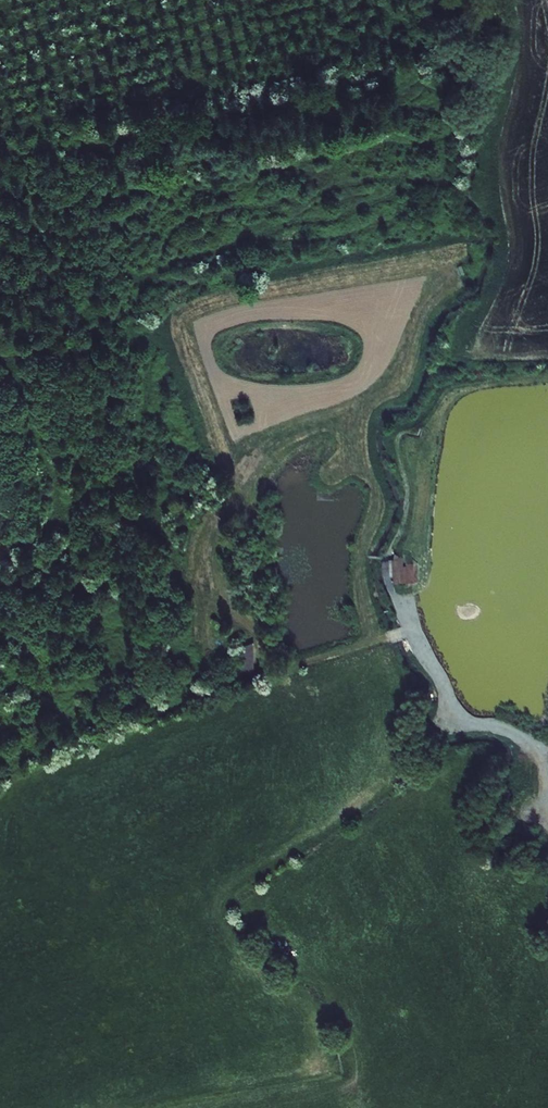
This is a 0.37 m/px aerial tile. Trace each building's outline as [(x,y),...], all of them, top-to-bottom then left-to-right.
[(397,558),(383,560),(385,576),(395,575),(396,583),(418,581),(416,561),(407,562),(406,554),(397,555),(397,558)]
